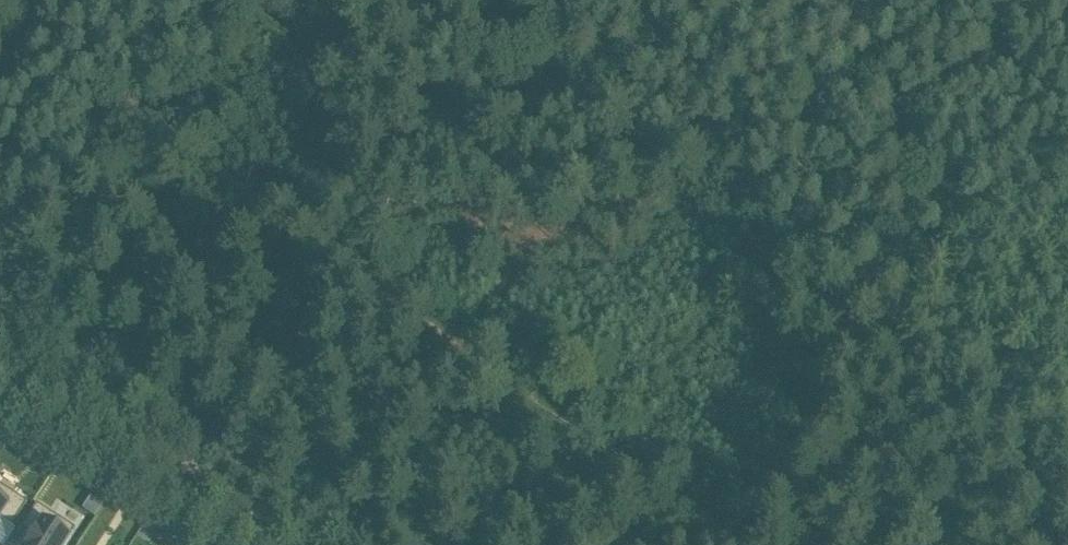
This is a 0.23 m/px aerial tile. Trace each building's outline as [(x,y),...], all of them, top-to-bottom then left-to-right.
[(3,424),(0,428),(0,440),(4,442),(12,429),(3,424)] [(12,526),(27,502),(0,485),(0,518),(12,526)] [(27,544),(64,544),(75,529),(37,504),(21,527),(33,535),(27,544)]
